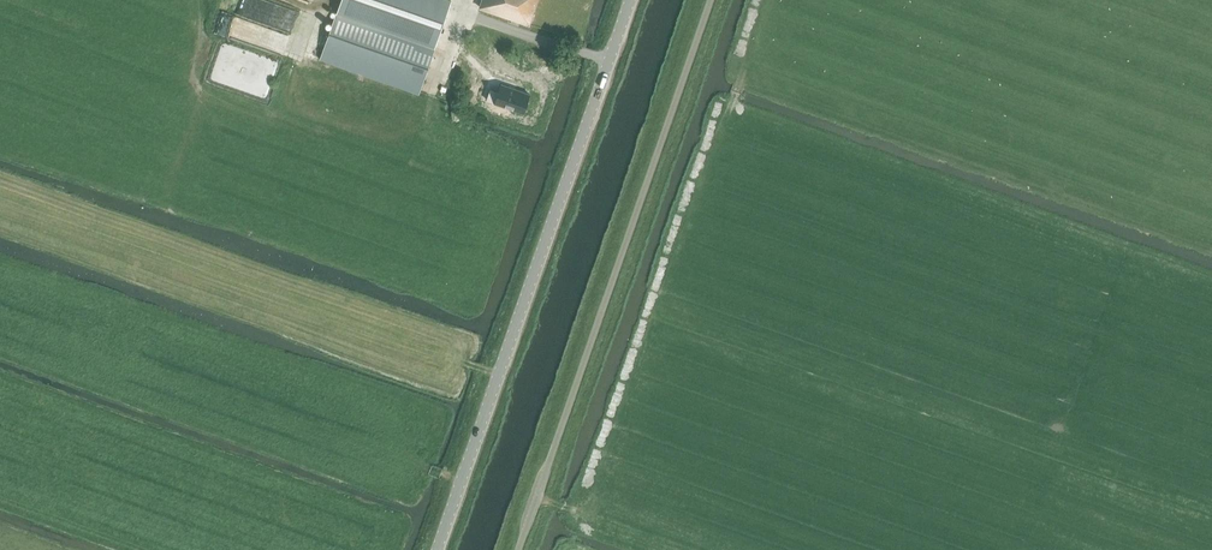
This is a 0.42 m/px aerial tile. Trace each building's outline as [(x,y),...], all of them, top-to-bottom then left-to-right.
[(321,57),(419,92),(451,1),(448,0),(341,0),(321,57)] [(529,24),(538,0),(483,0),(480,7),(529,24)] [(524,110),(531,92),(502,82),(499,90),(491,87),(491,88),(487,97),(524,110)]
